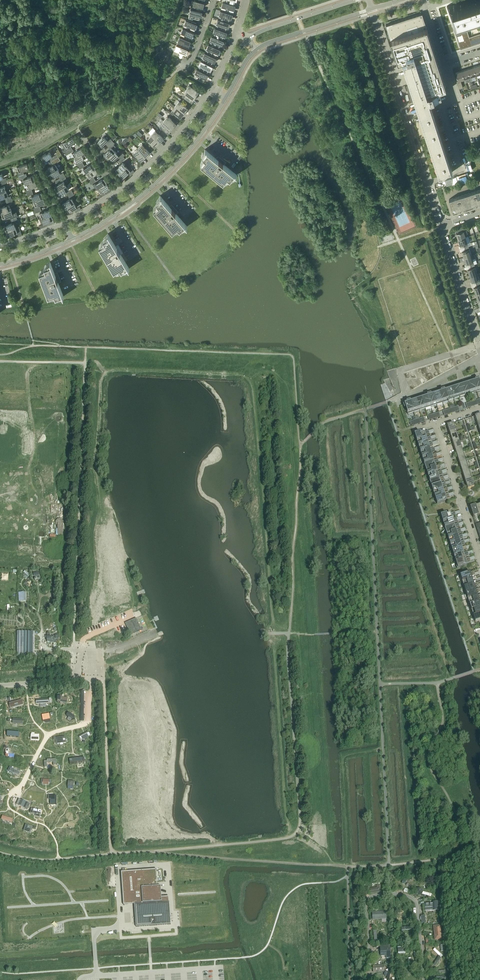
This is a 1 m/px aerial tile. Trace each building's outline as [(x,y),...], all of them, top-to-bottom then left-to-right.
[(201,11),(203,2),(194,0),(192,0),(190,9),(201,11)] [(461,49),(479,43),(479,33),(469,37),(462,14),(479,9),(479,0),(465,0),(447,6),(461,49)] [(232,14),(235,5),(224,2),(221,11),(232,14)] [(199,20),(200,16),(201,11),(190,9),(188,17),(199,20)] [(229,23),(232,14),(221,11),(219,19),(229,23)] [(439,171),(439,172),(440,176),(452,172),(429,98),(447,92),(445,86),(437,62),(436,62),(433,52),(434,52),(434,51),(433,51),(424,22),(425,21),(422,13),(421,13),(389,24),(393,34),(390,35),(389,35),(397,61),(402,59),(438,171),(439,171)] [(183,28),(193,31),(196,23),(186,19),(183,28)] [(226,31),(229,23),(219,19),(216,28),(226,31)] [(179,36),(190,40),(193,31),(183,28),(179,36)] [(213,36),(223,40),(226,31),(216,28),(213,36)] [(179,36),(176,45),(187,49),(190,40),(179,36)] [(220,49),(221,45),(223,40),(213,36),(209,44),(220,49)] [(216,57),(220,49),(209,44),(206,53),(216,57)] [(184,57),(187,49),(176,45),(173,53),(184,57)] [(212,66),(216,57),(206,53),(202,61),(212,66)] [(202,61),(198,69),(208,74),(212,66),(202,61)] [(478,78),(477,74),(476,75),(473,67),(467,69),(470,77),(471,76),(474,75),(475,79),(478,78)] [(203,82),(205,78),(208,74),(198,69),(193,77),(203,82)] [(470,77),(467,69),(461,71),(464,79),(468,77),(470,81),(472,80),(471,76),(470,77)] [(460,80),(464,79),(461,71),(455,73),(458,80),(457,81),(459,89),(463,87),(460,80)] [(189,84),(186,90),(195,96),(199,90),(189,84)] [(186,90),(182,96),(192,102),(195,96),(186,90)] [(179,100),(175,105),(184,112),(188,107),(179,100)] [(180,118),(184,112),(175,105),(171,111),(180,118)] [(168,115),(163,120),(172,128),(176,123),(168,115)] [(168,133),(172,128),(163,120),(159,126),(168,133)] [(155,130),(151,135),(159,142),(164,138),(155,130)] [(104,136),(104,135),(96,142),(100,147),(103,144),(104,145),(106,143),(108,145),(117,136),(115,134),(110,138),(106,134),(104,136)] [(155,147),(159,142),(151,135),(146,139),(155,147)] [(64,142),(67,147),(76,141),(73,136),(64,142)] [(104,154),(108,158),(115,151),(113,148),(116,146),(114,144),(115,143),(113,141),(108,145),(110,148),(104,154)] [(138,148),(145,156),(150,152),(142,143),(138,148)] [(81,147),(72,152),(75,157),(84,152),(81,147)] [(145,156),(138,148),(133,153),(141,161),(145,156)] [(201,163),(201,164),(223,182),(224,182),(223,182),(227,176),(230,179),(230,178),(234,173),(237,175),(224,164),(226,162),(220,157),(219,157),(220,158),(218,160),(205,149),(207,151),(203,156),(202,156),(205,158),(201,164),(201,163)] [(50,150),(41,156),(44,161),(53,155),(50,150)] [(115,151),(108,158),(111,162),(119,155),(115,151)] [(78,162),(87,156),(84,152),(75,157),(78,162)] [(58,167),(55,163),(61,160),(58,156),(51,161),(49,162),(51,165),(46,168),(49,173),(58,167)] [(27,162),(17,166),(19,171),(29,168),(27,162)] [(87,172),(96,167),(93,162),(84,168),(87,172)] [(127,166),(123,162),(115,169),(119,173),(127,166)] [(129,164),(127,166),(119,173),(123,177),(131,170),(131,171),(128,173),(130,176),(135,171),(133,169),(129,164)] [(52,178),(61,172),(58,167),(49,173),(52,178)] [(89,177),(98,172),(96,167),(87,172),(89,177)] [(54,185),(57,190),(66,185),(65,182),(66,182),(66,178),(63,173),(58,176),(59,178),(54,181),(56,184),(54,185)] [(25,183),(35,179),(33,174),(23,178),(25,183)] [(98,188),(107,182),(104,177),(95,183),(93,184),(96,189),(98,187),(98,188)] [(35,179),(25,183),(27,188),(37,185),(35,179)] [(110,187),(107,182),(98,188),(101,192),(110,187)] [(60,195),(69,189),(66,185),(57,190),(60,195)] [(469,205),(479,201),(479,189),(465,194),(469,205)] [(0,192),(0,198),(8,195),(7,190),(0,192)] [(34,200),(44,197),(42,191),(32,195),(34,200)] [(449,199),(453,210),(469,205),(465,194),(449,199)] [(160,195),(162,198),(157,202),(156,202),(159,205),(154,209),(153,209),(173,231),(173,230),(177,226),(180,229),(180,228),(185,224),(187,226),(176,213),(178,211),(173,206),(174,207),(172,208),(160,195)] [(44,197),(34,200),(35,205),(45,202),(44,197)] [(72,197),(62,203),(65,207),(74,202),(72,197)] [(74,202),(65,207),(68,212),(77,206),(74,202)] [(1,212),(11,208),(9,203),(0,207),(0,208),(1,212)] [(11,208),(1,212),(3,217),(10,215),(11,218),(18,216),(15,207),(11,208)] [(40,212),(42,217),(52,214),(50,209),(40,212)] [(54,219),(52,214),(42,217),(42,218),(39,219),(41,224),(54,219)] [(4,225),(6,230),(16,227),(14,222),(4,225)] [(19,226),(16,227),(6,230),(8,236),(14,233),(16,237),(22,235),(19,226)] [(458,239),(465,237),(465,234),(467,233),(466,230),(456,233),(458,239)] [(108,233),(109,236),(104,239),(103,239),(105,242),(100,246),(99,245),(99,246),(114,271),(114,270),(120,267),(122,270),(122,269),(127,266),(129,269),(129,268),(120,254),(123,252),(119,246),(119,247),(117,248),(108,233)] [(468,246),(465,237),(458,239),(460,245),(464,244),(465,247),(468,246)] [(462,251),(464,257),(471,255),(468,246),(465,247),(466,250),(462,251)] [(474,264),(471,255),(464,257),(466,263),(470,262),(470,265),(474,264)] [(64,296),(50,261),(50,262),(51,264),(45,267),(45,266),(44,266),(46,270),(40,272),(39,272),(48,296),(49,295),(55,293),(56,296),(62,293),(63,296),(64,296)] [(477,273),(474,264),(470,265),(471,268),(468,269),(470,275),(477,273)] [(479,282),(477,273),(470,275),(472,281),(475,280),(476,283),(479,282)] [(477,392),(474,382),(468,384),(471,394),(477,392)] [(468,384),(462,386),(465,396),(471,394),(468,384)] [(465,396),(462,386),(456,388),(460,398),(465,396)] [(456,388),(451,390),(454,400),(460,398),(456,388)] [(451,390),(445,392),(448,402),(454,400),(451,390)] [(445,392),(441,393),(439,393),(442,404),(448,402),(445,392)] [(439,393),(433,395),(437,405),(442,404),(439,393)] [(431,407),(437,405),(433,395),(428,397),(431,407)] [(428,397),(422,399),(425,409),(431,407),(428,397)] [(422,399),(418,400),(416,401),(419,411),(425,409),(422,399)] [(416,401),(410,403),(414,413),(419,411),(416,401)] [(405,404),(406,408),(407,413),(408,415),(414,413),(410,403),(405,404)] [(456,432),(453,423),(447,425),(450,435),(456,432)] [(415,436),(417,441),(426,438),(425,435),(429,434),(428,431),(421,434),(420,433),(415,435),(415,436)] [(453,444),(459,442),(456,432),(450,435),(453,444)] [(417,441),(419,447),(428,444),(427,441),(431,440),(430,437),(426,438),(417,441)] [(462,451),(459,442),(453,444),(456,453),(462,451)] [(419,447),(420,453),(430,450),(429,447),(433,445),(432,443),(428,444),(419,447)] [(420,453),(422,458),(432,455),(431,453),(435,451),(434,448),(430,450),(420,453)] [(459,462),(465,460),(462,451),(456,453),(459,462)] [(422,458),(424,464),(434,461),(433,458),(437,457),(436,454),(432,455),(422,458)] [(424,464),(426,470),(435,467),(434,464),(439,463),(438,460),(434,461),(424,464)] [(468,469),(465,460),(459,462),(462,471),(468,469)] [(439,465),(435,467),(426,470),(428,476),(437,472),(436,470),(440,468),(439,465)] [(462,471),(465,480),(471,478),(468,469),(462,471)] [(430,481),(439,478),(438,475),(442,474),(441,471),(437,472),(428,476),(430,481)] [(431,487),(441,484),(440,481),(444,480),(443,477),(439,478),(430,481),(431,487)] [(474,487),(471,478),(465,480),(468,490),(474,487)] [(433,493),(443,490),(442,487),(446,485),(445,483),(441,484),(431,487),(433,493)] [(433,493),(435,498),(445,495),(444,492),(448,491),(447,488),(443,490),(433,493)] [(449,494),(445,495),(435,498),(437,504),(447,501),(446,498),(450,497),(449,494)] [(470,508),(473,518),(479,516),(475,506),(470,508)] [(441,516),(443,522),(452,519),(451,516),(456,515),(455,512),(447,515),(446,514),(441,516)] [(452,519),(443,522),(445,528),(454,525),(453,522),(457,521),(456,518),(452,519)] [(458,524),(454,525),(445,528),(447,534),(456,531),(455,528),(459,527),(458,524)] [(456,531),(447,534),(448,539),(458,536),(457,534),(461,532),(460,529),(456,531)] [(458,536),(448,539),(450,545),(460,542),(459,539),(463,538),(462,535),(458,536)] [(460,542),(450,545),(452,551),(462,548),(461,545),(465,544),(464,541),(460,542)] [(462,548),(452,551),(454,557),(463,553),(463,551),(467,549),(466,546),(462,548)] [(468,552),(463,553),(454,557),(456,562),(465,559),(464,556),(468,555),(468,552)] [(457,569),(458,568),(467,565),(466,562),(470,561),(469,558),(465,559),(456,562),(457,566),(456,566),(457,569)] [(462,581),(472,578),(471,576),(474,574),(474,571),(460,576),(462,581)] [(462,581),(464,587),(474,584),(473,581),(476,580),(475,577),(472,578),(462,581)] [(464,587),(466,593),(476,590),(475,587),(478,586),(477,583),(474,584),(464,587)] [(468,599),(477,596),(477,593),(479,592),(479,591),(479,589),(476,590),(466,593),(468,599)] [(479,601),(478,599),(479,598),(479,595),(477,596),(468,599),(469,605),(479,601)] [(469,605),(471,610),(479,607),(479,601),(469,605)] [(479,614),(479,607),(471,610),(473,616),(479,614)] [(129,632),(130,635),(141,630),(136,619),(125,623),(129,632)] [(35,632),(18,632),(18,656),(35,656),(35,632)] [(56,645),(56,636),(50,636),(50,633),(47,633),(48,642),(54,642),(54,645),(56,645)] [(19,799),(17,806),(24,808),(26,802),(19,799)] [(142,869),(122,871),(124,899),(135,898),(135,903),(137,903),(138,925),(169,923),(168,900),(169,900),(169,896),(160,896),(159,885),(158,886),(157,868),(146,869),(146,872),(142,873),(142,869)] [(377,888),(369,889),(370,893),(382,892),(381,884),(376,885),(377,888)] [(432,903),(424,904),(425,912),(433,912),(432,903)] [(386,911),(372,912),(373,920),(386,920),(386,911)] [(440,925),(433,926),(434,941),(441,940),(440,925)] [(390,958),(390,946),(380,947),(381,956),(386,956),(386,958),(390,958)] [(435,949),(433,951),(441,958),(443,956),(435,949)] [(439,978),(447,978),(447,970),(442,970),(442,976),(439,976),(439,978)]
